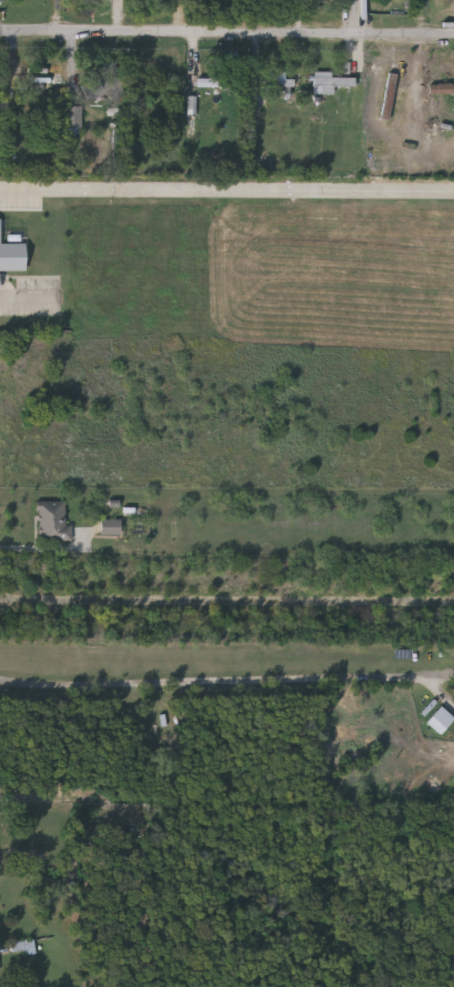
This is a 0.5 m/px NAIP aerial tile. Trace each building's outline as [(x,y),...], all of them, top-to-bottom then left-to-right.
[(333,77),(356,77),(356,86),(335,86),(335,94),(315,94),(315,72),(333,72),(333,77)] [(287,73),(275,73),(275,87),(295,87),(296,79),(286,79),(287,73)] [(400,75),(391,73),(382,117),(391,119),(400,75)] [(128,95),(113,101),(109,93),(90,101),(83,85),(99,78),(102,84),(120,76),(128,95)] [(198,78),(244,78),(244,88),(198,88),(198,78)] [(432,84),(453,84),(453,94),(432,95),(432,84)] [(20,123),(9,123),(9,102),(20,102),(20,123)] [(82,106),(82,137),(67,137),(67,106),(82,106)] [(25,270),(0,270),(0,243),(25,243),(25,270)] [(72,524),(72,540),(39,540),(39,502),(64,502),(64,524),(72,524)] [(120,534),(101,534),(101,519),(120,519),(120,534)] [(442,706),(428,722),(442,734),(453,721),(453,717),(442,706)]
